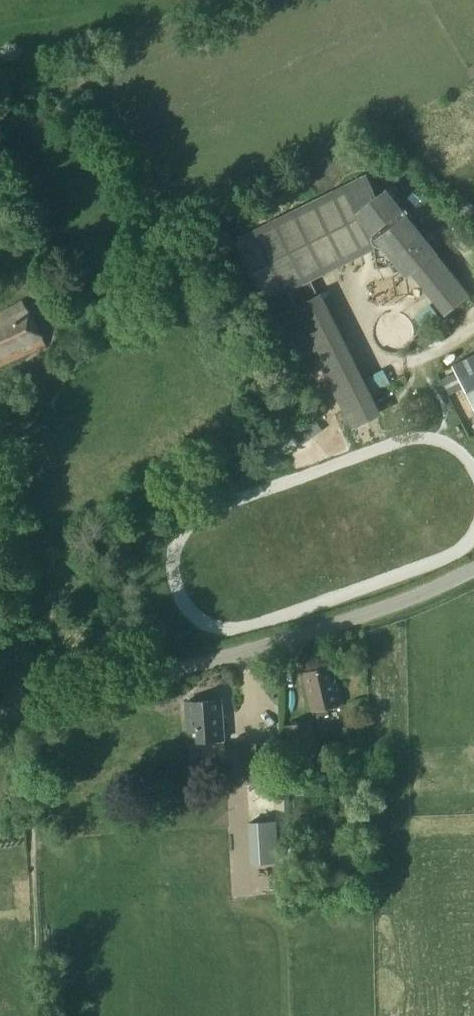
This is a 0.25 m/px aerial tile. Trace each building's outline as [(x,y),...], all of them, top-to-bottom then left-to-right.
[(365,173),(231,239),(263,304),(288,292),(294,305),(316,294),(310,281),(377,246),(378,247),(379,247),(380,247),(381,246),(404,277),(435,251),(406,215),(407,214),(407,213),(407,212),(407,211),(406,210),(405,209),(404,208),(403,208),(402,208),(401,208),(385,187),(375,196),(365,173)] [(435,251),(404,277),(440,322),(469,296),(435,251)] [(379,421),(316,294),(294,305),(353,434),(379,421)] [(394,302),(379,305),(384,330),(399,326),(394,302)] [(41,348),(22,304),(0,314),(0,366),(41,348)] [(452,366),(473,407),(473,354),(452,366)] [(372,370),(383,385),(398,374),(387,359),(372,370)] [(328,714),(326,707),(339,704),(330,666),(302,673),(311,711),(314,710),(315,717),(328,714)] [(187,743),(223,740),(220,700),(184,703),(187,743)] [(311,722),(284,728),(291,760),(318,755),(311,722)] [(249,864),(278,862),(275,820),(246,822),(249,864)]
